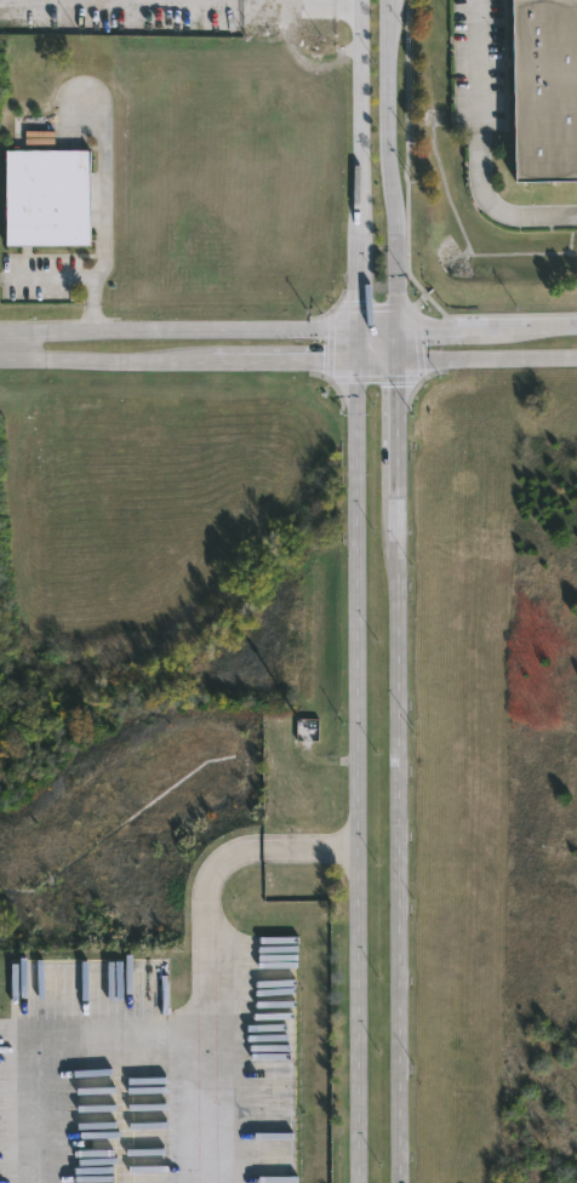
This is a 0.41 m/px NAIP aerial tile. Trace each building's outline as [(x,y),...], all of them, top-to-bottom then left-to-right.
[(514,179),(512,0),(576,0),(576,179),(514,179)] [(5,244),(5,148),(91,148),(90,244),(5,244)]
